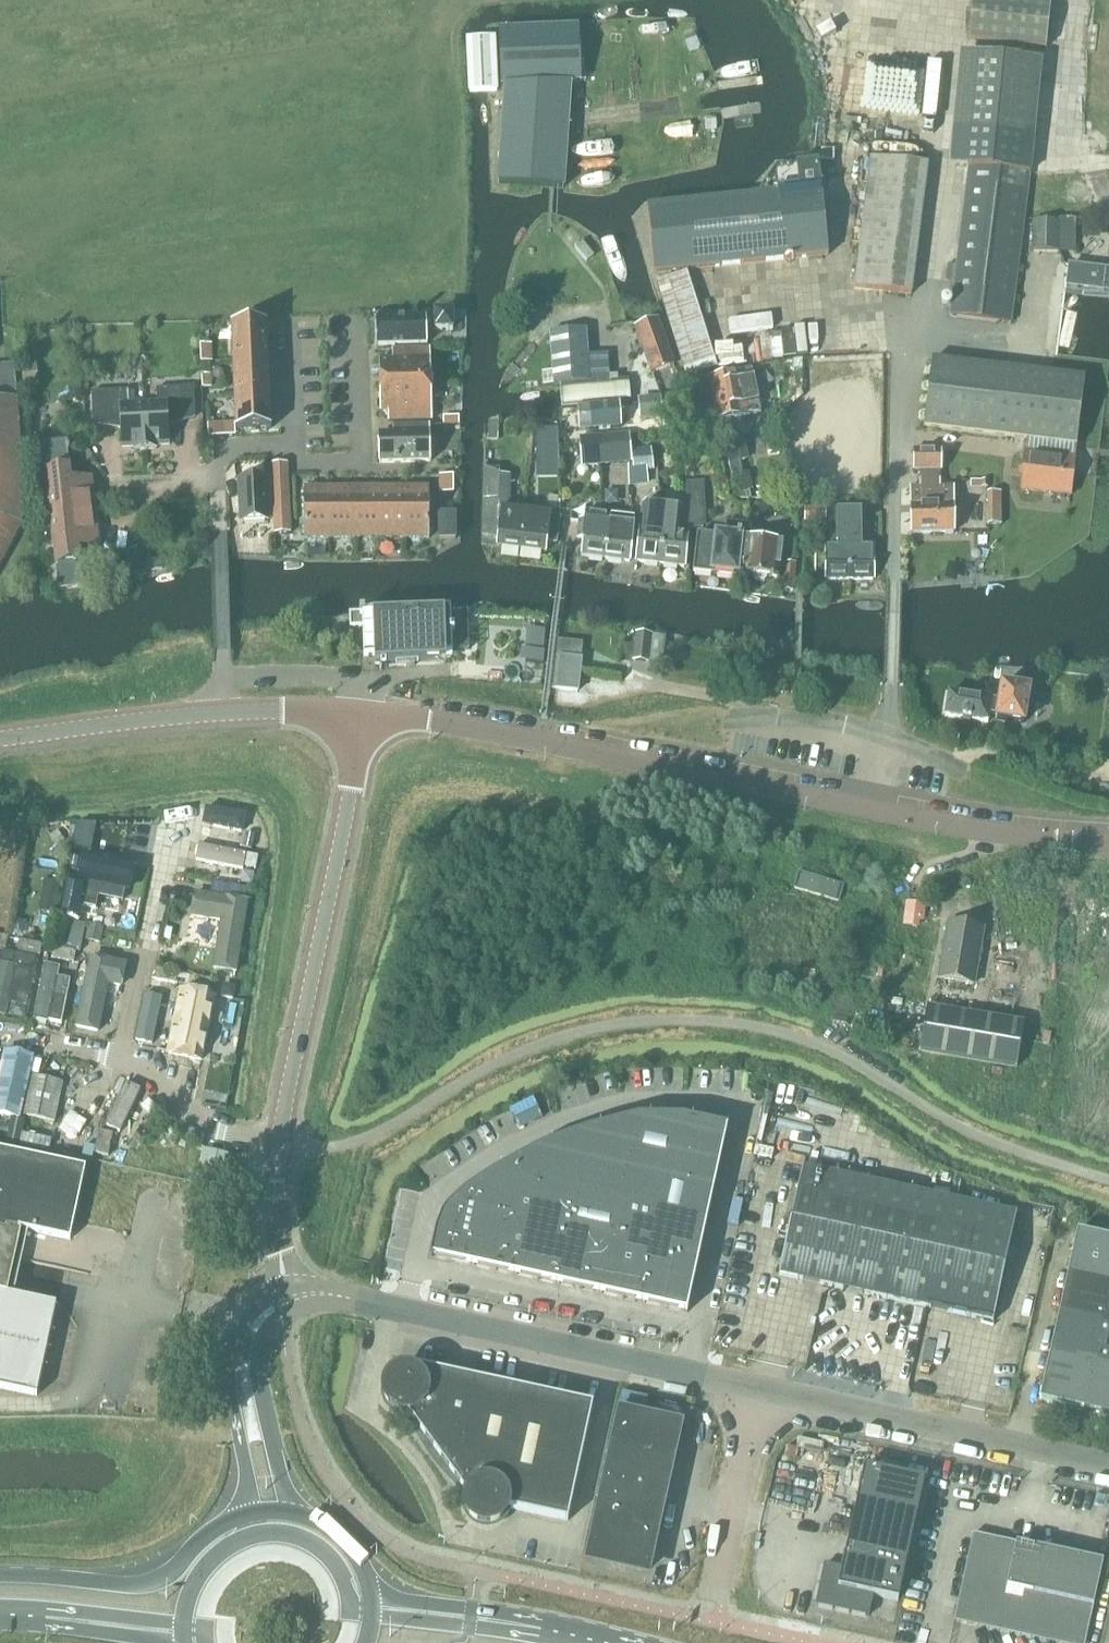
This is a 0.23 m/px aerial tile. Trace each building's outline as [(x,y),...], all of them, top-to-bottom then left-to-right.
[(968,40),(1046,48),(1050,2),(1026,0),(972,0),(968,40)] [(499,183),(563,187),(567,129),(570,81),(581,81),(579,27),(498,31),(501,84),(505,84),(499,183)] [(468,38),(470,92),(497,91),(495,37),(468,38)] [(1026,174),(1040,61),(959,52),(947,164),(1026,174)] [(910,296),(926,162),(869,155),(852,289),(910,296)] [(964,208),(950,316),(1010,324),(1025,208),(1027,190),(967,183),(964,208)] [(821,188),(647,206),(654,273),(828,255),(821,188)] [(1033,221),(1032,252),(1058,252),(1059,221),(1033,221)] [(1064,264),(1064,285),(1108,285),(1108,264),(1064,264)] [(657,282),(685,372),(715,363),(687,273),(657,282)] [(453,331),(452,313),(397,314),(397,320),(375,320),(376,346),(427,344),(427,331),(453,331)] [(633,323),(646,358),(668,350),(657,319),(633,323)] [(232,361),(267,359),(266,324),(231,326),(232,361)] [(629,403),(627,379),(610,380),(608,354),(591,355),(592,372),(589,372),(586,329),(550,332),(553,372),(542,373),(543,386),(560,384),(561,389),(555,389),(557,409),(629,403)] [(773,330),(773,356),(797,355),(797,329),(773,330)] [(211,344),(200,345),(201,363),(212,362),(211,344)] [(430,349),(392,350),(392,360),(379,361),(379,386),(431,384),(430,349)] [(232,361),(234,396),(269,394),(267,359),(232,361)] [(932,360),(924,427),(1003,436),(1076,445),(1084,378),(932,360)] [(13,369),(0,370),(0,404),(16,403),(13,369)] [(709,378),(718,420),(760,411),(751,369),(709,378)] [(210,375),(201,375),(202,389),(211,388),(210,375)] [(388,421),(432,420),(431,384),(379,386),(380,413),(387,413),(388,421)] [(157,403),(143,404),(146,449),(157,449),(156,445),(170,445),(168,420),(181,419),(181,420),(182,420),(181,416),(194,415),(194,416),(195,416),(194,387),(156,389),(157,403)] [(146,449),(143,404),(130,405),(129,390),(92,392),(93,421),(94,421),(94,420),(107,419),(107,424),(108,424),(108,423),(120,422),(121,447),(135,447),(135,450),(146,449)] [(234,396),(236,431),(271,429),(269,394),(234,396)] [(643,400),(638,401),(640,420),(662,418),(662,412),(660,399),(643,400)] [(573,410),(575,436),(627,431),(625,405),(573,410)] [(547,429),(559,430),(560,418),(547,417),(547,429)] [(225,423),(207,424),(208,438),(226,437),(225,423)] [(430,462),(429,425),(392,426),(393,435),(378,435),(379,463),(430,462)] [(629,434),(599,436),(600,447),(601,464),(631,462),(629,434)] [(600,447),(599,436),(580,438),(582,466),(601,464),(600,447)] [(1003,436),(996,488),(1070,497),(1076,445),(1003,436)] [(42,445),(59,590),(83,588),(82,583),(84,583),(84,579),(82,579),(78,549),(100,547),(92,478),(71,480),(67,450),(69,450),(69,446),(67,447),(66,442),(42,445)] [(631,451),(633,472),(653,470),(651,449),(631,451)] [(22,525),(17,450),(0,451),(0,565),(22,525)] [(941,450),(913,450),(913,471),(941,471),(941,450)] [(271,464),(272,481),(288,481),(287,463),(271,464)] [(496,546),(520,549),(525,513),(498,509),(499,468),(484,468),(482,536),(497,538),(496,546)] [(730,475),(735,494),(754,490),(750,471),(730,475)] [(919,490),(909,491),(911,534),(955,532),(954,489),(940,489),(940,471),(920,471),(919,490)] [(453,475),(440,475),(440,493),(453,493),(453,475)] [(238,480),(240,522),(268,521),(266,479),(238,480)] [(272,481),(273,499),(288,498),(288,481),(272,481)] [(686,484),(689,527),(705,526),(702,483),(686,484)] [(326,488),(304,488),(304,539),(326,539),(326,488)] [(348,488),(326,488),(326,539),(349,539),(348,488)] [(348,488),(349,539),(375,539),(374,488),(348,488)] [(374,488),(375,539),(405,539),(404,488),(374,488)] [(404,488),(405,539),(429,539),(429,488),(404,488)] [(1004,525),(1003,490),(985,490),(985,503),(957,504),(958,525),(1004,525)] [(273,499),(274,516),(289,516),(288,498),(273,499)] [(635,562),(660,565),(667,508),(642,505),(635,562)] [(806,518),(820,519),(820,505),(807,505),(806,518)] [(667,508),(660,565),(684,568),(688,533),(680,532),(682,509),(667,508)] [(605,559),(610,517),(611,514),(586,511),(585,522),(579,521),(576,541),(582,542),(581,556),(605,559)] [(850,579),(849,512),(835,512),(835,546),(826,546),(826,580),(850,579)] [(863,512),(849,512),(850,579),(873,579),(873,545),(863,545),(863,512)] [(525,513),(520,549),(546,552),(550,516),(525,513)] [(455,514),(439,515),(439,539),(455,539),(455,514)] [(289,516),(274,516),(274,534),(290,533),(289,516)] [(610,517),(605,559),(629,562),(634,520),(610,517)] [(741,573),(746,539),(747,533),(748,525),(726,522),(725,537),(697,534),(693,573),(735,577),(735,575),(737,575),(737,573),(741,573)] [(741,573),(741,575),(753,577),(755,581),(764,582),(767,578),(778,580),(782,544),(783,534),(767,532),(765,542),(746,539),(741,573)] [(363,628),(364,657),(451,654),(450,611),(350,614),(350,628),(363,628)] [(651,636),(636,634),(633,661),(648,662),(651,636)] [(554,656),(552,674),(579,676),(581,659),(554,656)] [(579,676),(552,674),(551,688),(577,691),(579,676)] [(988,723),(989,716),(996,717),(996,719),(1023,724),(1029,690),(1001,685),(999,702),(991,701),(948,694),(945,716),(988,723)] [(209,804),(206,821),(245,829),(248,813),(209,804)] [(201,837),(196,861),(256,873),(260,849),(201,837)] [(69,876),(60,917),(82,921),(85,906),(96,908),(99,896),(124,901),(126,891),(131,892),(136,867),(82,856),(77,878),(69,876)] [(215,890),(246,897),(248,889),(217,882),(215,890)] [(250,900),(195,891),(191,917),(205,919),(201,946),(216,948),(213,970),(238,974),(250,900)] [(948,923),(939,979),(973,984),(983,929),(948,923)] [(86,939),(100,942),(103,928),(89,925),(86,939)] [(5,948),(40,956),(42,944),(7,937),(0,936),(0,948),(5,948)] [(128,964),(90,956),(75,1027),(99,1032),(109,985),(123,988),(128,964)] [(32,970),(0,964),(0,1017),(7,1018),(10,1004),(25,1007),(32,970)] [(61,969),(46,965),(33,1019),(62,1026),(72,981),(59,978),(61,969)] [(156,968),(155,973),(154,979),(176,984),(179,973),(156,968)] [(188,986),(210,991),(212,979),(190,975),(188,986)] [(166,1054),(204,1062),(217,994),(179,987),(166,1054)] [(136,1040),(152,1043),(163,997),(146,993),(136,1040)] [(831,1022),(845,1025),(849,999),(835,997),(831,1022)] [(926,1007),(919,1051),(1016,1068),(1024,1024),(926,1007)] [(5,1049),(0,1077),(0,1115),(21,1119),(33,1055),(5,1049)] [(23,1116),(54,1122),(62,1083),(36,1077),(31,1076),(23,1116)] [(127,1084),(109,1126),(122,1131),(140,1090),(127,1084)] [(619,1201),(662,1211),(681,1125),(666,1122),(666,1118),(638,1118),(635,1131),(619,1201)] [(681,1125),(662,1211),(707,1221),(728,1128),(682,1118),(681,1125)] [(573,1209),(616,1218),(619,1201),(635,1131),(620,1128),(621,1122),(591,1130),(573,1209)] [(571,1220),(573,1209),(591,1130),(569,1137),(542,1147),(538,1167),(528,1210),(571,1220)] [(94,1153),(108,1156),(113,1134),(99,1131),(94,1153)] [(195,1180),(225,1187),(233,1156),(203,1149),(195,1180)] [(22,1228),(37,1158),(0,1150),(0,1224),(22,1228)] [(481,1220),(524,1230),(528,1210),(538,1167),(523,1164),(524,1156),(492,1174),(481,1220)] [(37,1158),(22,1228),(99,1245),(114,1174),(37,1158)] [(779,1275),(850,1291),(874,1183),(803,1168),(779,1275)] [(471,1266),(481,1220),(492,1174),(466,1191),(446,1209),(442,1217),(436,1231),(436,1239),(438,1246),(442,1253),(447,1258),(447,1260),(471,1266)] [(945,1199),(874,1183),(850,1291),(921,1306),(945,1199)] [(1016,1215),(945,1199),(921,1306),(993,1322),(1016,1215)] [(599,1294),(641,1303),(662,1211),(619,1201),(616,1218),(599,1294)] [(557,1284),(599,1294),(616,1218),(573,1209),(571,1220),(557,1284)] [(514,1275),(557,1284),(571,1220),(528,1210),(524,1230),(514,1275)] [(662,1211),(641,1303),(687,1313),(707,1221),(662,1211)] [(471,1266),(514,1275),(524,1230),(481,1220),(471,1266)] [(1067,1274),(1108,1283),(1108,1238),(1077,1231),(1067,1274)] [(1058,1316),(1100,1326),(1108,1285),(1108,1283),(1067,1274),(1058,1316)] [(13,1305),(18,1281),(0,1277),(0,1302),(13,1305)] [(18,1281),(13,1305),(49,1312),(54,1289),(18,1281)] [(1100,1326),(1108,1328),(1108,1285),(1100,1326)] [(8,1327),(13,1305),(0,1302),(0,1325),(8,1327)] [(13,1305),(8,1327),(44,1334),(49,1312),(13,1305)] [(1058,1316),(1048,1359),(1091,1368),(1100,1326),(1058,1316)] [(3,1349),(8,1327),(0,1325),(0,1348),(3,1349)] [(1091,1368),(1108,1372),(1108,1328),(1100,1326),(1091,1368)] [(8,1327),(3,1349),(40,1357),(44,1334),(8,1327)] [(0,1365),(0,1367),(36,1375),(40,1357),(3,1349),(0,1365)] [(1039,1401),(1081,1411),(1091,1368),(1048,1359),(1039,1401)] [(397,1412),(408,1414),(467,1495),(465,1505),(468,1515),(475,1522),(485,1525),(495,1524),(503,1517),(508,1508),(567,1521),(593,1405),(411,1366),(410,1371),(400,1371),(390,1377),(385,1386),(384,1396),(389,1406),(397,1412)] [(28,1413),(32,1392),(36,1375),(0,1367),(0,1414),(28,1413)] [(1081,1411),(1108,1417),(1108,1372),(1091,1368),(1081,1411)] [(620,1404),(638,1408),(642,1394),(624,1390),(620,1404)] [(619,1410),(611,1446),(674,1460),(682,1424),(619,1410)] [(611,1446),(603,1482),(666,1496),(674,1460),(611,1446)] [(824,1565),(816,1605),(868,1616),(872,1596),(898,1601),(924,1480),(864,1467),(842,1569),(824,1565)] [(666,1496),(603,1482),(587,1554),(611,1560),(617,1569),(626,1563),(651,1568),(666,1496)] [(1053,1642),(1085,1642),(1093,1607),(1103,1562),(1016,1543),(1016,1544),(973,1534),(954,1621),(1053,1642)]
